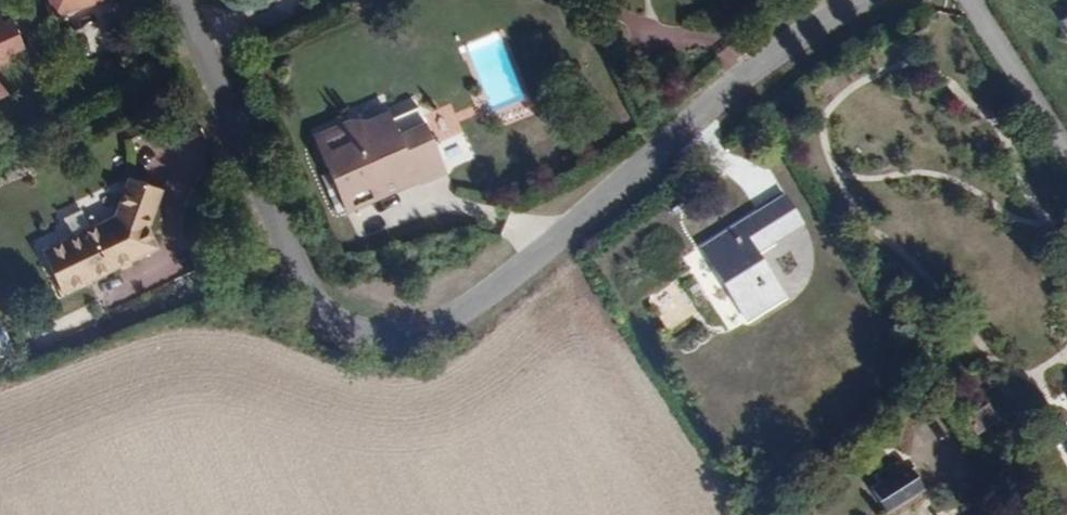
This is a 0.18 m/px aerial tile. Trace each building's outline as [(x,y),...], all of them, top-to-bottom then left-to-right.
[(103,6),(102,0),(42,0),(49,22),(103,6)] [(1058,18),(1066,33),(1066,13),(1058,18)] [(18,54),(5,26),(0,29),(0,61),(18,54)] [(448,112),(419,125),(431,155),(461,143),(448,112)] [(415,115),(388,126),(392,136),(419,125),(415,115)] [(382,117),(347,132),(351,142),(388,126),(382,117)] [(310,148),(340,220),(377,204),(374,196),(409,181),(414,191),(442,179),(431,155),(419,125),(392,136),(388,126),(351,142),(347,132),(310,148)] [(157,196),(123,185),(110,226),(39,261),(59,303),(153,257),(143,235),(157,196)] [(772,223),(777,232),(804,214),(784,185),(759,201),(772,223)] [(785,289),(757,246),(751,236),(772,223),(759,201),(701,238),(750,313),(785,289)] [(757,246),(777,232),(772,223),(751,236),(757,246)] [(727,331),(738,325),(697,248),(686,253),(727,331)] [(880,489),(895,512),(931,488),(917,466),(880,489)]
